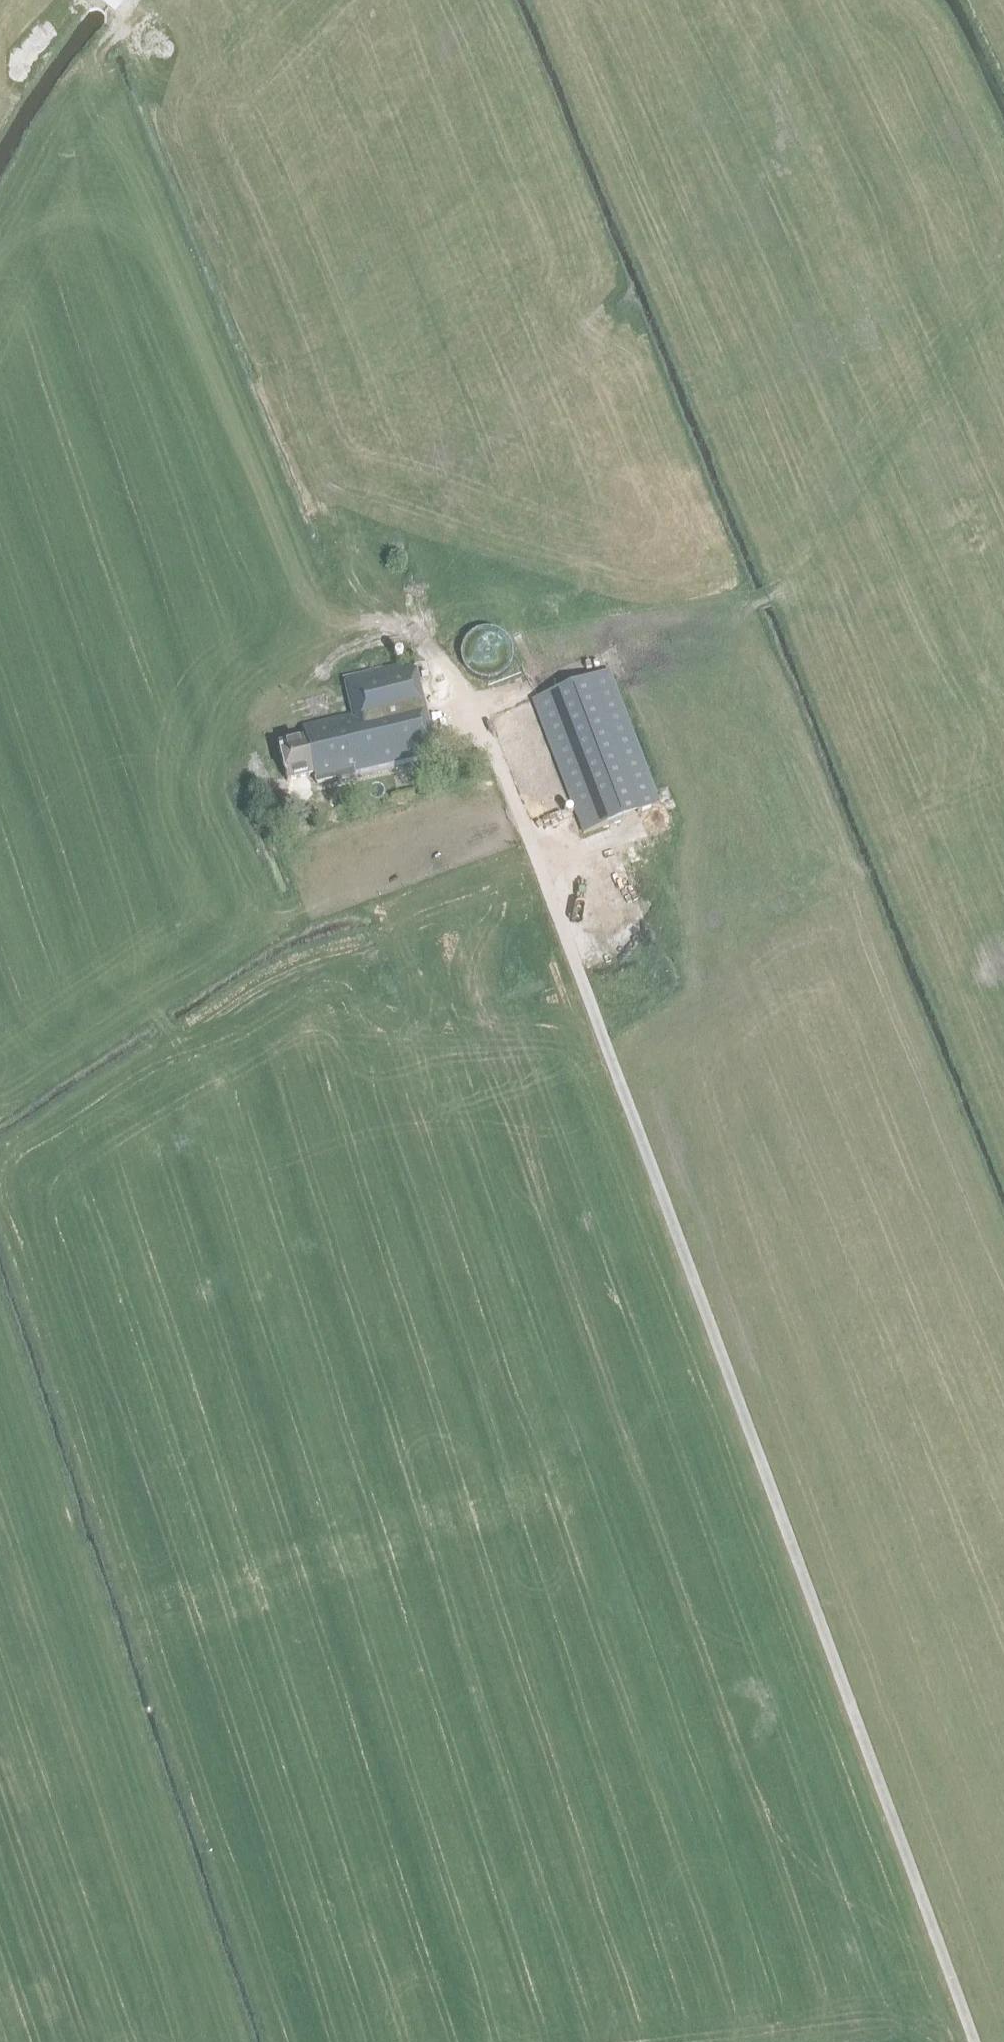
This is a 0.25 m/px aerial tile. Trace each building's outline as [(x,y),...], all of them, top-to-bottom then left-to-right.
[(477,667),(510,657),(500,627),(468,636),(477,667)] [(434,758),(411,663),(340,680),(349,714),(302,725),(305,738),(277,744),(286,784),(315,777),(317,786),(434,758)] [(656,810),(606,674),(528,703),(579,839),(656,810)]
